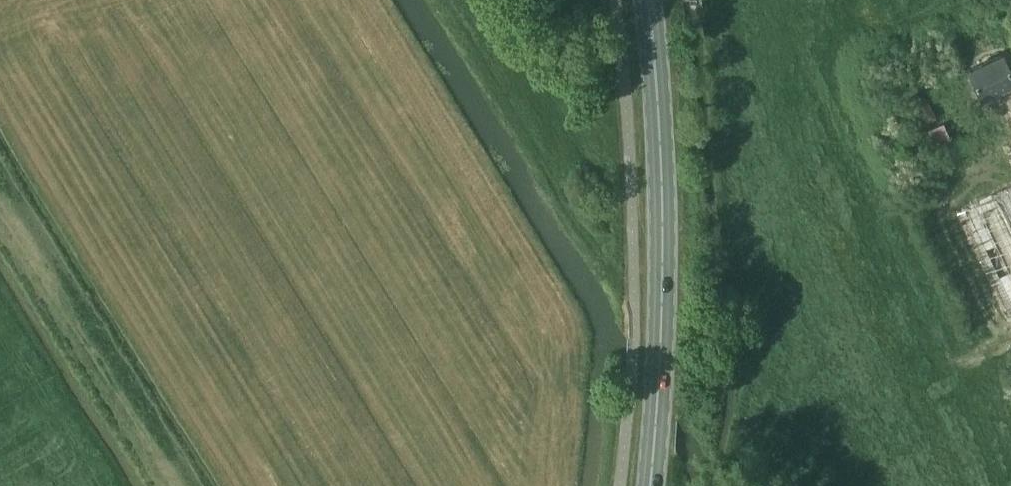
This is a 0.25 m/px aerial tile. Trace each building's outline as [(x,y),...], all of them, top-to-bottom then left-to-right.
[(1003,54),(969,70),(982,97),(999,88),(1009,109),(1010,108),(1010,72),(1003,54)] [(930,128),(934,145),(948,142),(944,125),(930,128)]
